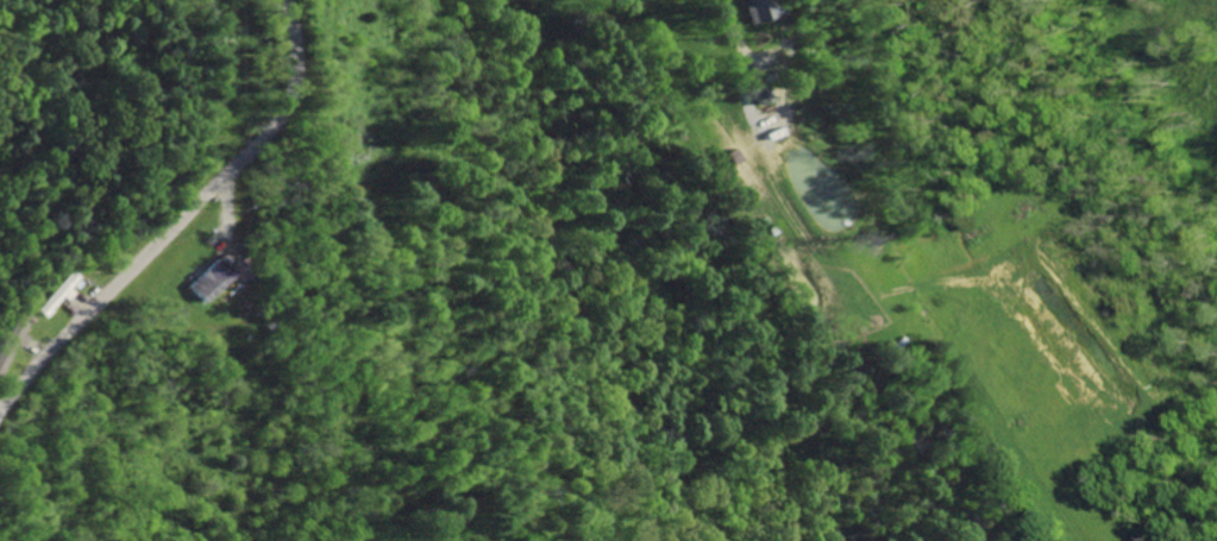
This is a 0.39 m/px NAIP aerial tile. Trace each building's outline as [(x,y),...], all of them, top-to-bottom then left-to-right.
[(753,21),(748,0),(726,0),(732,26),(753,21)] [(751,87),(732,91),(741,129),(765,123),(762,108),(756,109),(751,87)] [(222,275),(207,259),(177,288),(192,304),(222,275)] [(65,292),(63,291),(73,280),(64,273),(30,311),(40,320),(65,292)]
